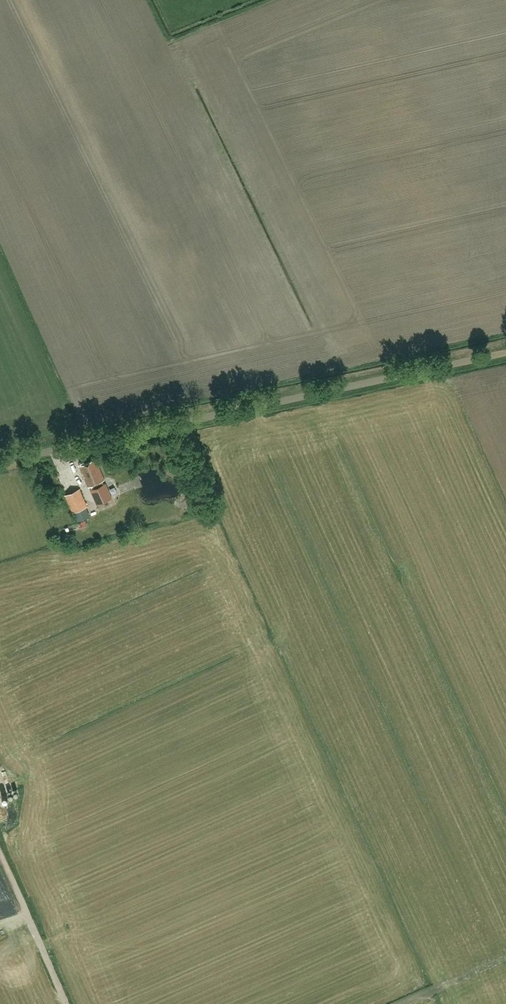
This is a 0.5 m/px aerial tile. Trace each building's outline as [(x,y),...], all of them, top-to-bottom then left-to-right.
[(104,483),(102,479),(104,478),(95,459),(79,466),(88,485),(92,484),(94,487),(90,489),(97,505),(113,498),(106,482),(104,483)] [(88,506),(80,488),(65,495),(73,513),(88,506)]
